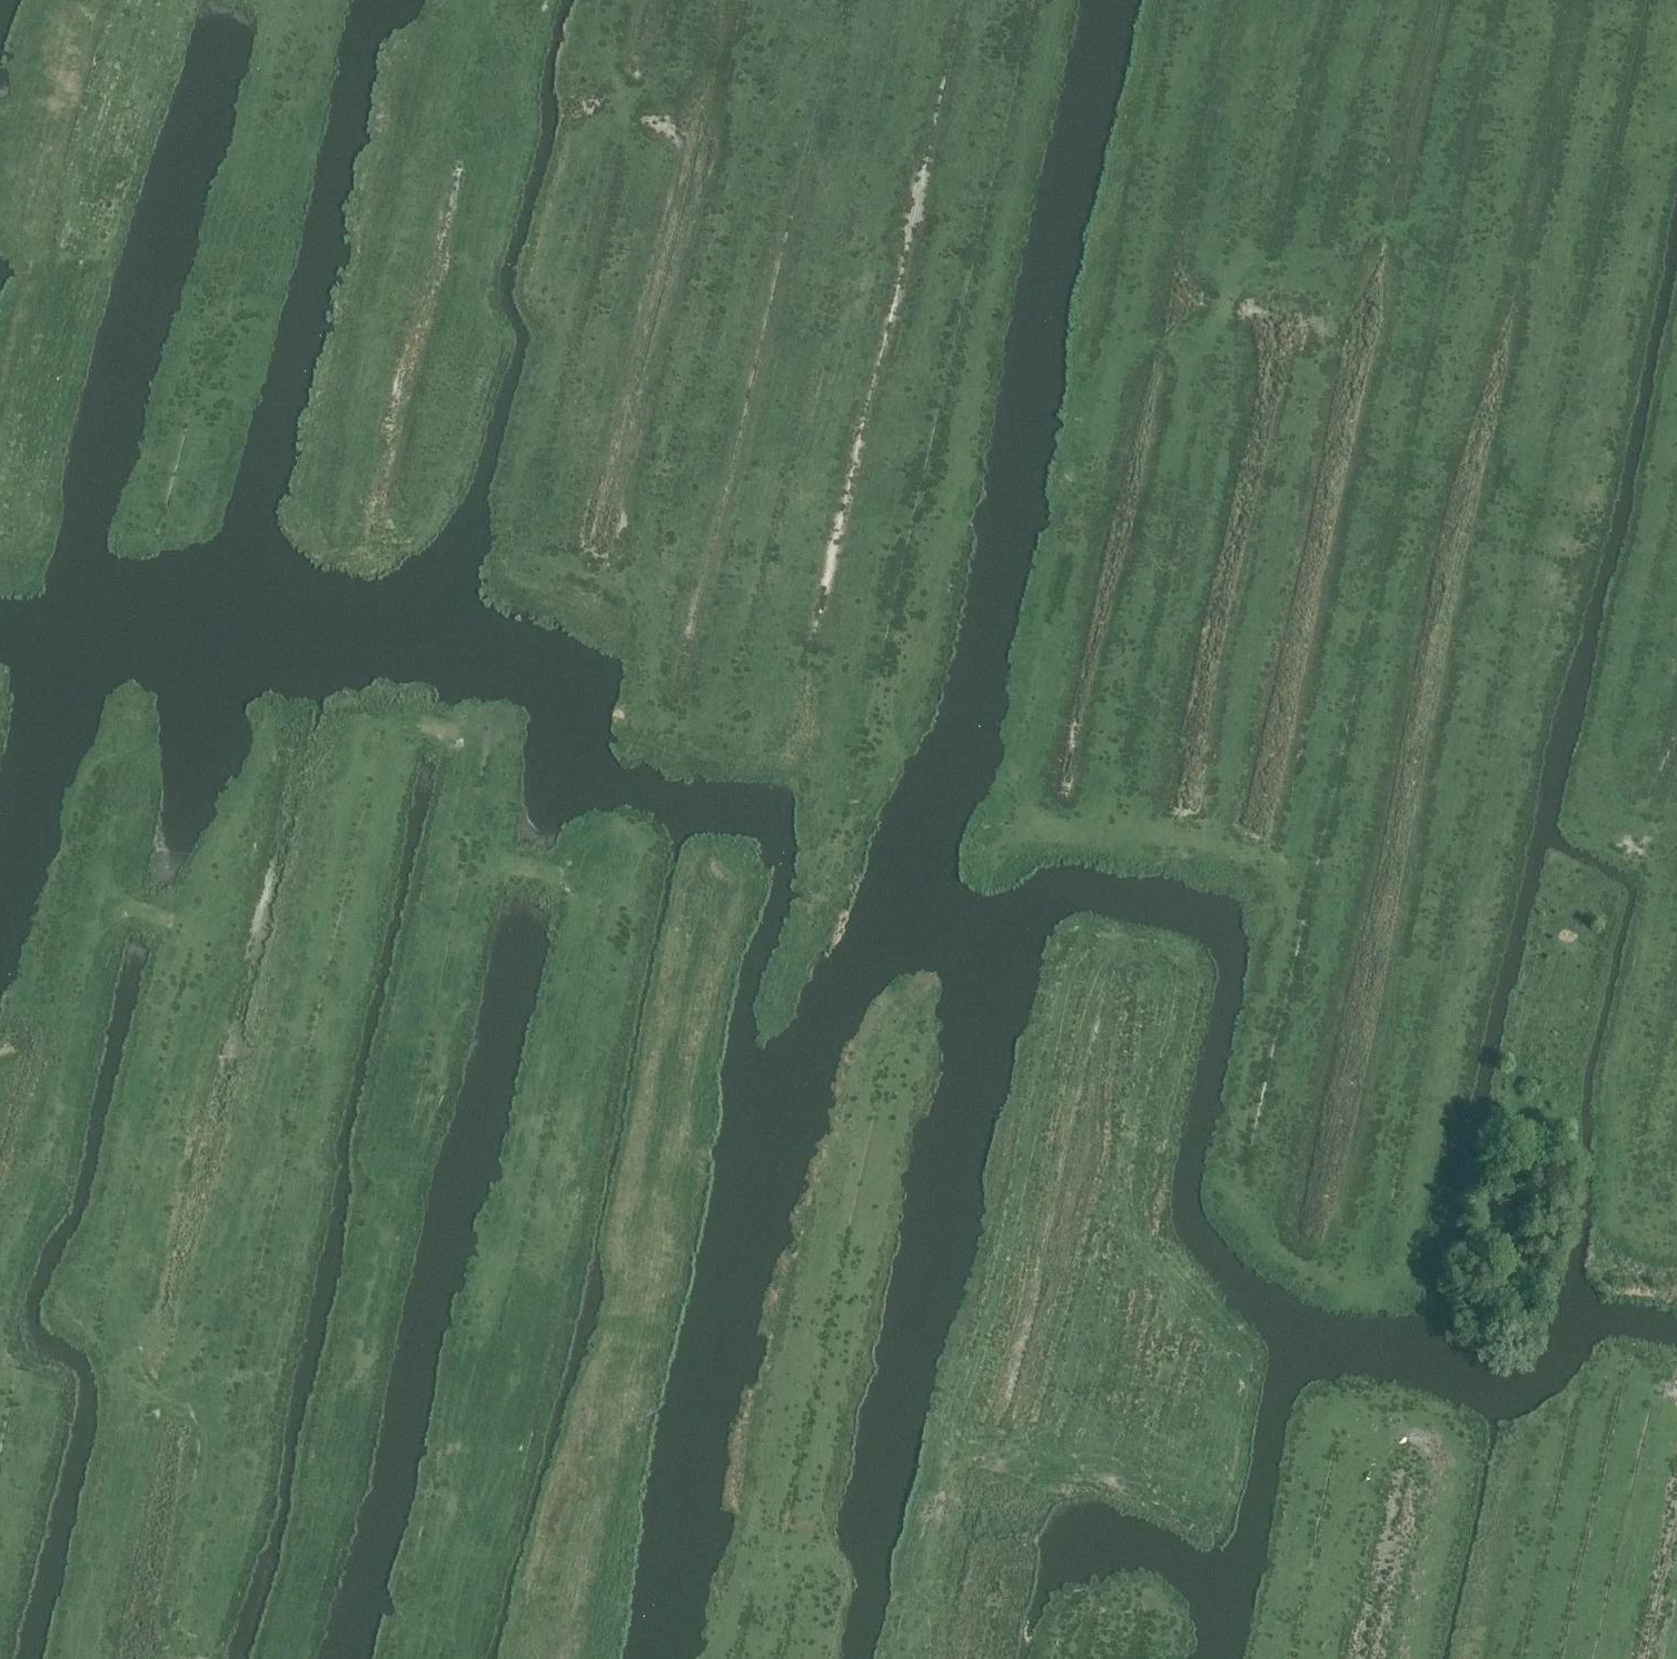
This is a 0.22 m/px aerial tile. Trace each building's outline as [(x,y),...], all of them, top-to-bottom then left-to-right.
[(1517,1271),(1518,1266),(1507,1265),(1506,1272),(1506,1279),(1516,1280),(1517,1271)]
